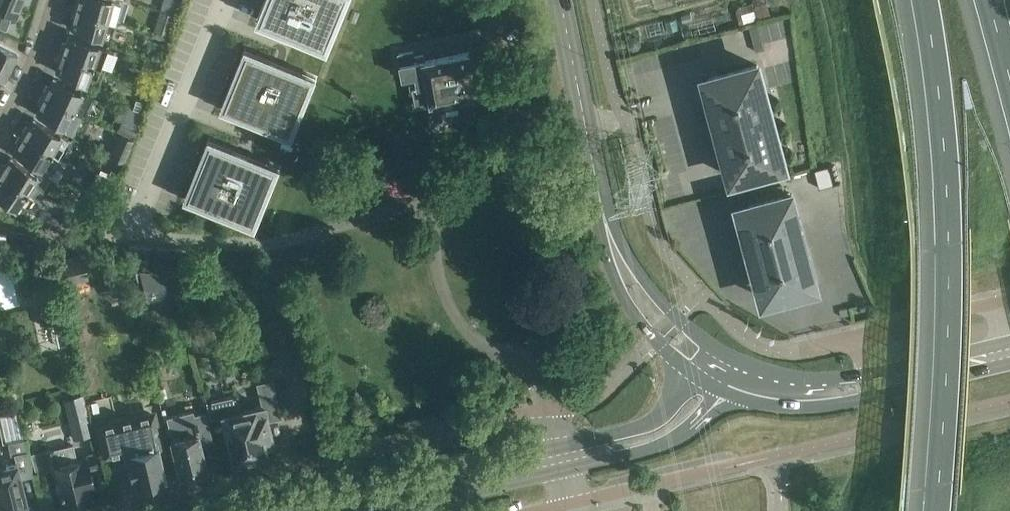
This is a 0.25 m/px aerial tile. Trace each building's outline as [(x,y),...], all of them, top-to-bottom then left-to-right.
[(6,29),(11,14),(15,15),(21,0),(0,0),(0,27),(6,29)] [(114,18),(119,0),(75,0),(73,7),(114,18)] [(165,10),(173,12),(177,0),(169,0),(165,10)] [(257,18),(329,47),(349,0),(265,0),(257,18)] [(767,2),(755,5),(758,19),(771,15),(767,2)] [(739,7),(738,11),(741,23),(758,19),(755,5),(754,3),(739,7)] [(73,18),(70,27),(108,39),(114,18),(73,7),(70,17),(73,18)] [(156,24),(154,32),(166,36),(173,13),(166,11),(160,26),(156,24)] [(774,54),(777,81),(798,78),(790,18),(761,21),(765,56),(774,54)] [(756,50),(763,48),(757,25),(750,27),(756,50)] [(59,51),(98,65),(105,46),(69,32),(65,41),(63,40),(59,51)] [(4,80),(17,54),(0,45),(0,78),(4,80)] [(293,138),(318,76),(246,46),(220,109),(293,138)] [(487,93),(479,49),(425,59),(424,54),(414,55),(413,50),(399,53),(404,77),(410,75),(412,87),(413,86),(417,106),(487,93)] [(58,61),(55,70),(92,83),(98,65),(59,51),(56,60),(58,61)] [(733,177),(784,163),(757,64),(707,77),(719,122),(720,122),(720,121),(722,120),(725,132),(723,132),(722,131),(721,132),(733,177)] [(41,93),(79,111),(88,93),(52,76),(48,84),(46,83),(41,93)] [(39,103),(35,112),(71,129),(79,111),(41,93),(37,102),(39,103)] [(20,134),(57,154),(67,137),(33,117),(28,125),(26,124),(20,134)] [(138,128),(136,126),(124,120),(120,130),(134,138),(138,128)] [(18,143),(13,151),(47,171),(45,175),(49,177),(55,166),(51,164),(57,154),(20,134),(15,142),(18,143)] [(113,156),(122,161),(123,162),(133,140),(123,134),(113,156)] [(281,166),(209,136),(184,199),(256,228),(281,166)] [(45,175),(43,177),(10,156),(5,164),(2,162),(0,166),(0,175),(32,195),(37,187),(41,190),(49,177),(45,175)] [(32,195),(0,175),(0,197),(21,211),(32,195)] [(741,206),(765,299),(816,285),(791,193),(741,206)] [(88,277),(83,254),(53,261),(58,284),(88,277)] [(103,271),(130,274),(126,260),(100,257),(103,271)] [(143,280),(148,300),(176,294),(171,274),(140,271),(135,272),(138,281),(143,280)] [(56,301),(39,305),(42,318),(60,314),(56,301)] [(219,397),(206,400),(211,419),(223,416),(233,462),(266,455),(264,447),(273,445),(266,418),(279,415),(270,380),(257,383),(262,404),(242,409),(233,394),(219,397)] [(73,437),(94,432),(84,393),(63,398),(73,437)] [(194,472),(206,469),(199,439),(210,437),(204,412),(192,415),(191,411),(167,417),(172,439),(170,439),(178,475),(180,475),(183,478),(193,476),(194,472)] [(152,413),(117,421),(95,426),(102,455),(123,450),(131,482),(135,481),(136,485),(149,482),(150,486),(164,482),(156,446),(160,445),(152,413)] [(20,477),(33,474),(24,437),(8,441),(11,454),(14,453),(16,461),(0,464),(0,510),(28,510),(20,477)] [(95,452),(86,454),(87,457),(77,460),(73,444),(31,454),(36,473),(49,470),(48,467),(54,466),(62,503),(68,510),(78,507),(80,498),(90,496),(88,488),(94,486),(89,466),(98,464),(95,452)]
